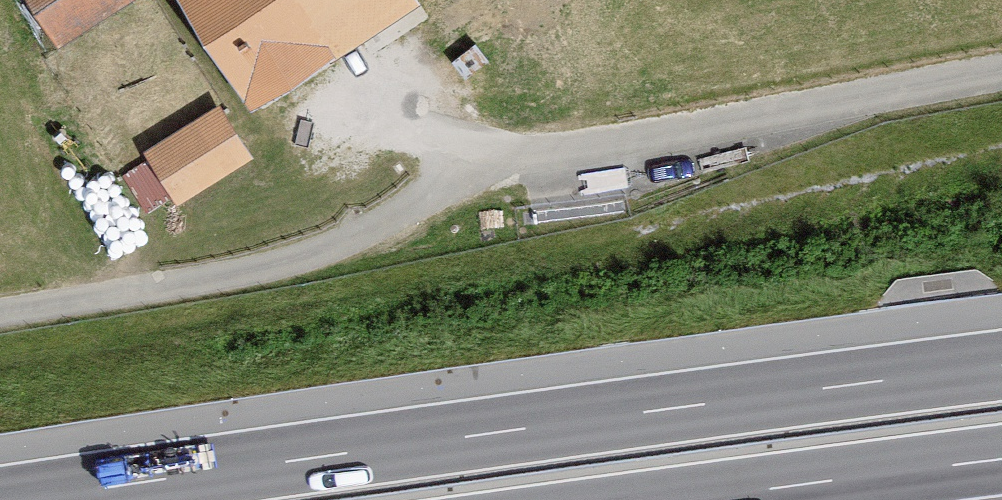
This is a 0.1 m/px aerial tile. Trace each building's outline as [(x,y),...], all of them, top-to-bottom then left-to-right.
[(61,43),(128,0),(33,0),(61,43)] [(255,99),(406,0),(190,0),(255,99)] [(210,95),(137,147),(181,209),(254,157),(210,95)]
